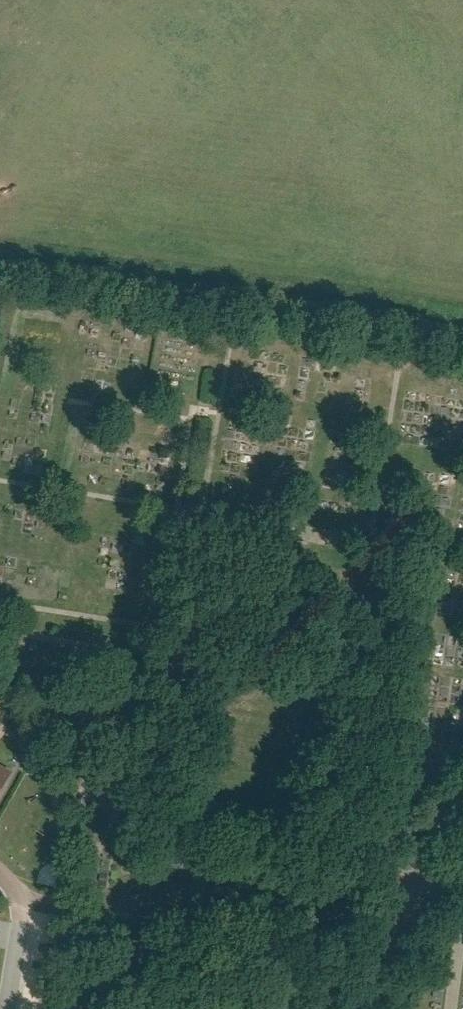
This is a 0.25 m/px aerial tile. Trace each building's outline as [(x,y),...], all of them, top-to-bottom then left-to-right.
[(40,747),(27,752),(31,765),(44,761),(40,747)] [(23,769),(0,756),(0,808),(23,769)]
